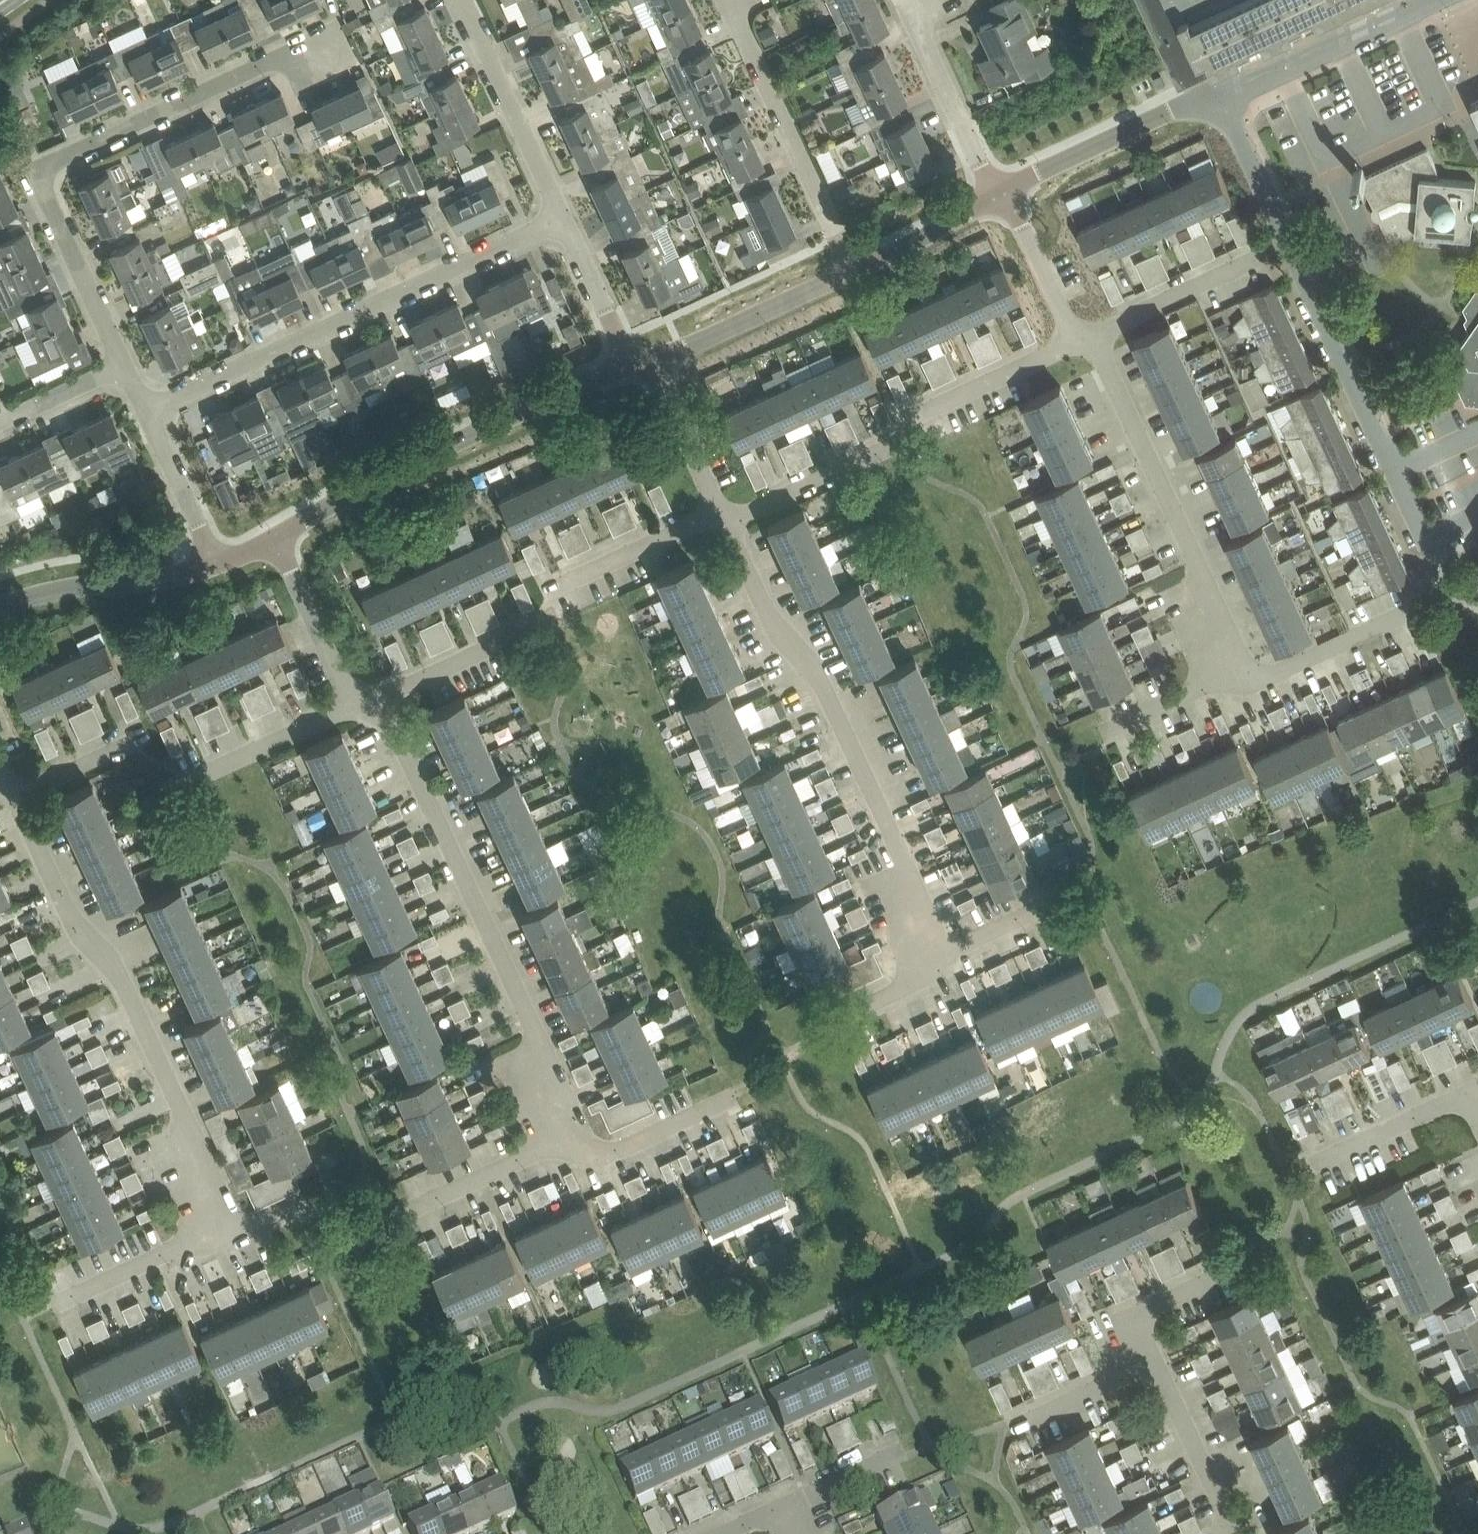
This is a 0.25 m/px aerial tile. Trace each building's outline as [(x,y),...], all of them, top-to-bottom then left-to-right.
[(216,3),(234,42),(256,32),(249,18),(261,13),(255,0),(221,0),(216,3)] [(301,11),(295,0),(255,0),(261,13),(269,9),(276,23),(301,11)] [(301,11),(322,1),(321,0),(295,0),(301,11)] [(375,19),(413,1),(412,0),(370,0),(372,5),(369,6),(375,19)] [(544,19),(540,11),(535,0),(517,0),(530,26),(529,26),(533,35),(559,23),(555,14),(544,19)] [(578,17),(583,15),(576,0),(563,0),(571,18),(577,15),(578,17)] [(583,15),(593,10),(588,0),(576,0),(583,15)] [(657,22),(690,6),(687,0),(646,0),(657,22)] [(838,22),(878,4),(876,0),(828,0),(838,22)] [(1046,48),(1045,46),(1034,51),(1026,35),(1038,30),(1024,0),(1006,0),(996,5),(1001,17),(980,26),(993,55),(981,60),(991,82),(1023,67),(1027,77),(1054,65),(1046,48)] [(1040,0),(1032,0),(1027,2),(1032,13),(1044,7),(1040,0)] [(1180,85),(1182,84),(1176,71),(1192,63),(1203,58),(1209,71),(1362,0),(1141,0),(1180,85)] [(393,24),(403,46),(437,31),(425,6),(417,10),(413,1),(375,19),(380,30),(393,24)] [(1097,6),(1096,10),(1099,17),(1111,12),(1106,2),(1097,6)] [(209,54),(234,42),(216,3),(205,7),(209,15),(196,21),(193,13),(182,18),(194,43),(203,39),(209,54)] [(839,60),(840,61),(873,46),(868,35),(888,26),(878,4),(838,22),(843,32),(856,25),(862,38),(835,50),(835,52),(839,60)] [(657,49),(662,60),(697,44),(692,32),(701,28),(690,6),(657,22),(667,44),(658,48),(657,49)] [(359,14),(346,20),(350,28),(363,22),(359,14)] [(574,29),(582,26),(578,17),(577,15),(571,18),(571,19),(559,24),(559,23),(533,35),(538,46),(530,50),(541,75),(585,55),(574,29)] [(194,43),(182,18),(172,23),(160,28),(150,33),(168,73),(189,63),(183,49),(194,43)] [(109,37),(114,47),(147,31),(142,20),(109,37)] [(766,45),(779,38),(772,24),(759,30),(766,45)] [(64,29),(65,33),(70,44),(81,39),(74,25),(64,29)] [(403,46),(418,79),(419,81),(444,69),(439,58),(447,54),(437,31),(403,46)] [(143,84),(168,73),(150,33),(147,34),(117,49),(128,74),(136,70),(143,84)] [(678,93),(688,88),(721,73),(710,48),(701,52),(697,44),(662,60),(678,93)] [(873,46),(840,61),(855,95),(895,76),(884,51),(877,55),(873,46)] [(128,74),(117,49),(114,50),(83,64),(101,104),(123,94),(117,79),(128,74)] [(566,105),(601,89),(601,88),(615,82),(609,71),(607,72),(596,77),(585,55),(541,75),(552,98),(560,94),(566,105)] [(101,104),(83,64),(57,76),(48,80),(60,106),(70,101),(77,115),(101,104)] [(448,77),(444,69),(419,81),(418,79),(400,87),(405,98),(421,91),(432,114),(437,112),(437,113),(468,99),(457,74),(448,77)] [(23,84),(18,73),(17,72),(9,75),(6,77),(12,89),(23,84)] [(704,121),(704,123),(729,111),(723,100),(732,96),(721,73),(688,88),(678,93),(692,126),(704,121)] [(853,123),(858,133),(896,115),(902,112),(897,102),(906,98),(895,76),(855,95),(865,118),(853,123)] [(387,80),(378,84),(383,94),(391,90),(387,80)] [(339,95),(353,127),(365,123),(362,116),(373,111),(376,117),(386,113),(383,106),(375,88),(365,93),(361,84),(339,95)] [(835,103),(849,97),(847,93),(844,87),(831,94),(835,103)] [(642,93),(647,104),(657,99),(652,88),(642,93)] [(572,142),(617,122),(611,109),(603,112),(598,103),(606,99),(601,89),(566,105),(570,114),(561,118),(572,142)] [(282,91),(259,101),(274,134),(285,130),(282,122),(294,117),(282,91)] [(308,119),(319,143),(329,139),(326,132),(338,127),(341,133),(353,127),(339,95),(313,106),(317,115),(308,119)] [(639,96),(628,101),(633,113),(644,108),(639,96)] [(468,99),(437,113),(441,122),(433,126),(439,139),(433,142),(438,152),(452,146),(475,135),(470,125),(479,121),(468,99)] [(238,122),(230,125),(245,158),(246,161),(250,159),(253,157),(270,149),(265,139),(274,134),(259,101),(234,113),(238,122)] [(29,104),(20,108),(26,121),(35,117),(29,104)] [(633,115),(636,121),(642,123),(648,120),(644,110),(633,115)] [(718,144),(723,155),(753,141),(741,116),(733,120),(729,111),(704,123),(708,131),(703,133),(710,148),(718,144)] [(883,148),(888,160),(926,142),(915,118),(901,124),(896,115),(858,133),(871,127),(881,149),(883,148)] [(319,143),(308,119),(297,124),(309,150),(320,145),(319,143)] [(673,133),(667,119),(658,123),(664,137),(673,133)] [(217,171),(243,159),(245,158),(230,125),(218,131),(214,122),(193,132),(208,166),(213,163),(217,171)] [(597,172),(632,156),(626,144),(620,147),(614,133),(620,130),(617,122),(572,142),(583,165),(592,161),(597,172)] [(162,157),(173,182),(179,195),(190,191),(180,169),(193,163),(197,171),(208,166),(193,132),(167,144),(171,153),(162,157)] [(398,139),(387,144),(393,157),(404,152),(398,139)] [(470,153),(465,141),(452,146),(458,159),(470,153)] [(733,178),(738,188),(760,178),(755,167),(763,163),(753,141),(723,155),(728,166),(735,162),(741,175),(733,178)] [(902,193),(933,178),(928,168),(937,164),(926,142),(888,160),(898,181),(897,182),(902,193)] [(1475,204),(1474,201),(1476,200),(1477,195),(1476,195),(1477,180),(1439,177),(1439,170),(1428,147),(1367,175),(1363,167),(1354,172),(1359,181),(1362,179),(1391,240),(1416,228),(1416,231),(1472,236),(1473,221),(1474,221),(1475,216),(1473,215),(1475,212),(1477,213),(1477,204),(1475,204)] [(416,163),(412,155),(396,162),(396,163),(408,189),(415,186),(424,182),(423,179),(416,163)] [(468,182),(483,215),(505,205),(501,196),(511,191),(495,156),(484,161),(461,172),(466,183),(468,182)] [(604,209),(647,190),(642,178),(631,184),(624,170),(635,165),(632,156),(597,172),(601,181),(592,185),(604,209)] [(162,187),(173,182),(162,157),(151,162),(162,187)] [(360,161),(358,166),(360,171),(369,167),(366,158),(360,161)] [(81,184),(92,208),(132,189),(126,177),(129,175),(122,160),(106,167),(108,172),(81,184)] [(1219,165),(1195,176),(1210,208),(1233,197),(1219,165)] [(148,180),(157,176),(154,170),(145,174),(148,180)] [(1195,176),(1172,187),(1187,218),(1210,208),(1195,176)] [(738,188),(742,198),(733,202),(740,216),(749,212),(753,222),(784,208),(773,183),(764,187),(760,178),(738,188)] [(292,181),(287,184),(285,189),(287,194),(296,190),(292,181)] [(426,186),(432,199),(435,198),(445,222),(454,218),(458,227),(483,215),(468,182),(466,183),(456,188),(453,181),(440,187),(438,181),(426,186)] [(694,181),(685,185),(690,196),(699,192),(694,181)] [(179,195),(173,182),(162,187),(168,199),(155,205),(160,216),(184,205),(179,195)] [(856,190),(853,182),(834,189),(838,198),(856,190)] [(7,225),(3,215),(17,208),(6,185),(0,188),(0,228),(7,225)] [(359,194),(356,185),(347,189),(351,198),(359,194)] [(1164,229),(1187,218),(1172,187),(1149,197),(1164,229)] [(102,230),(105,229),(109,239),(135,228),(131,219),(146,212),(141,201),(138,202),(132,189),(92,208),(102,230)] [(1088,189),(1081,193),(1084,201),(1092,198),(1088,189)] [(628,239),(654,227),(663,223),(647,190),(604,209),(614,232),(623,228),(628,239)] [(341,208),(352,203),(346,191),(336,196),(341,208)] [(250,198),(248,203),(251,210),(262,205),(257,195),(250,198)] [(1141,240),(1164,229),(1149,197),(1126,208),(1141,240)] [(435,198),(432,199),(401,214),(416,246),(438,236),(434,227),(445,222),(435,198)] [(273,207),(277,214),(289,208),(286,201),(273,207)] [(189,216),(184,205),(160,216),(164,227),(189,216)] [(369,211),(359,215),(377,254),(386,249),(390,258),(416,246),(401,214),(398,215),(396,208),(372,219),(369,211)] [(784,208),(753,222),(741,227),(752,251),(756,261),(791,245),(786,234),(794,230),(784,208)] [(1117,250),(1141,240),(1126,208),(1103,219),(1117,250)] [(679,216),(682,223),(688,224),(694,221),(689,211),(679,216)] [(1240,213),(1229,219),(1240,243),(1252,238),(1240,213)] [(330,238),(348,278),(370,267),(366,259),(377,254),(359,215),(347,221),(351,228),(330,238)] [(258,227),(253,216),(239,222),(245,233),(258,227)] [(723,228),(718,216),(703,222),(709,235),(712,234),(723,228)] [(1117,250),(1103,219),(1080,230),(1094,261),(1117,250)] [(194,229),(197,237),(214,229),(210,221),(194,229)] [(37,252),(26,228),(12,234),(7,225),(0,228),(0,269),(37,252)] [(635,277),(680,256),(679,255),(669,260),(665,250),(659,237),(654,227),(628,239),(632,248),(624,252),(635,277)] [(1206,229),(1194,234),(1206,259),(1217,254),(1206,229)] [(1194,265),(1206,259),(1194,234),(1183,240),(1194,265)] [(163,256),(158,245),(146,250),(140,237),(112,250),(123,274),(163,256)] [(348,278),(330,238),(313,245),(317,254),(300,261),(310,285),(319,281),(323,289),(348,278)] [(163,255),(172,251),(167,239),(157,244),(163,255)] [(310,285),(300,261),(298,262),(292,249),(281,254),(287,268),(266,277),(281,309),(303,298),(299,290),(310,285)] [(1160,251),(1148,256),(1160,281),(1171,275),(1160,251)] [(14,302),(4,307),(5,307),(38,292),(33,281),(48,274),(37,252),(0,269),(0,273),(3,281),(15,275),(21,288),(9,293),(14,302)] [(225,279),(231,293),(242,316),(252,312),(256,321),(281,309),(266,277),(264,278),(257,264),(235,274),(226,255),(216,260),(220,268),(225,279)] [(162,283),(173,278),(163,256),(123,274),(133,297),(162,283)] [(659,306),(694,290),(705,285),(700,274),(690,279),(680,256),(635,277),(646,300),(654,296),(659,306)] [(1148,286),(1160,281),(1148,256),(1137,261),(1148,286)] [(185,284),(220,268),(216,260),(215,258),(186,271),(180,274),(181,275),(185,284)] [(1003,265),(980,276),(995,307),(1018,297),(1003,265)] [(1115,270),(1126,293),(1136,288),(1125,266),(1115,270)] [(185,284),(190,295),(225,279),(220,268),(185,284)] [(524,271),(503,281),(521,321),(529,318),(530,320),(544,313),(542,311),(553,306),(541,281),(531,285),(524,271)] [(1102,277),(1114,302),(1125,297),(1114,272),(1102,277)] [(567,298),(556,274),(547,278),(558,302),(559,302),(560,305),(567,303),(565,299),(567,298)] [(972,318),(995,307),(980,276),(957,286),(972,318)] [(476,311),(491,345),(502,340),(498,332),(521,321),(503,281),(478,293),(485,307),(476,311)] [(1235,322),(1237,328),(1287,305),(1276,282),(1240,299),(1246,312),(1235,322)] [(949,329),(972,318),(957,286),(934,297),(949,329)] [(1458,383),(1467,402),(1477,403),(1477,288),(1464,306),(1473,326),(1461,343),(1454,343),(1442,362),(1451,382),(1458,383)] [(29,336),(68,318),(57,294),(43,301),(38,292),(5,307),(10,318),(18,313),(19,314),(30,309),(36,321),(25,326),(29,336)] [(231,293),(220,298),(231,321),(242,316),(231,293)] [(925,340),(949,329),(934,297),(911,308),(925,340)] [(143,317),(153,340),(194,321),(183,298),(161,308),(143,317)] [(458,302),(436,312),(455,352),(465,348),(477,342),(487,338),(490,345),(491,345),(476,311),(465,316),(458,302)] [(1261,345),(1297,328),(1287,305),(1237,328),(1240,335),(1256,333),(1261,345)] [(902,350),(925,340),(911,308),(888,319),(902,350)] [(426,366),(432,363),(444,358),(455,352),(436,312),(412,323),(418,338),(408,343),(420,369),(420,368),(426,366)] [(1037,338),(1025,313),(1014,318),(1025,343),(1037,338)] [(29,336),(34,347),(39,359),(27,364),(32,374),(69,357),(64,347),(78,341),(68,318),(29,336)] [(879,361),(902,350),(888,319),(864,329),(879,361)] [(197,329),(194,321),(153,340),(164,363),(191,350),(193,353),(205,347),(197,329)] [(1226,321),(1217,326),(1220,334),(1229,330),(1226,321)] [(1136,339),(1144,357),(1180,340),(1171,322),(1136,339)] [(1255,367),(1258,373),(1308,350),(1297,328),(1261,345),(1250,350),(1257,366),(1255,367)] [(990,329),(979,334),(991,359),(1002,354),(990,329)] [(1237,329),(1226,334),(1230,341),(1240,336),(1237,329)] [(369,343),(388,384),(398,379),(392,367),(406,361),(411,373),(420,369),(408,343),(398,347),(392,333),(369,343)] [(229,344),(232,352),(244,346),(239,334),(232,338),(229,344)] [(979,365),(991,359),(979,334),(967,340),(979,365)] [(1144,357),(1153,375),(1188,358),(1200,353),(1192,337),(1181,343),(1180,340),(1144,357)] [(352,368),(343,373),(360,410),(369,405),(364,395),(378,389),(388,384),(369,343),(345,354),(352,368)] [(861,350),(838,361),(853,393),(876,382),(861,350)] [(945,350),(933,356),(944,381),(956,375),(945,350)] [(1318,373),(1308,350),(1258,373),(1261,379),(1276,377),(1282,390),(1318,373)] [(933,386),(944,381),(933,356),(922,361),(933,386)] [(1153,375),(1161,393),(1196,377),(1188,358),(1153,375)] [(829,403),(853,393),(838,361),(815,372),(829,403)] [(345,404),(353,400),(358,411),(360,410),(343,373),(332,378),(325,363),(303,373),(322,414),(332,410),(327,398),(339,392),(345,404)] [(420,368),(426,380),(431,377),(426,366),(420,368)] [(806,414),(829,403),(815,372),(792,382),(806,414)] [(887,377),(899,402),(910,396),(899,372),(887,377)] [(285,399),(277,403),(289,430),(299,425),(294,413),(307,407),(312,419),(322,414),(303,373),(279,385),(285,399)] [(480,375),(467,381),(471,389),(483,383),(480,375)] [(1161,393),(1170,411),(1205,395),(1196,377),(1161,393)] [(783,425),(806,414),(792,382),(768,393),(783,425)] [(1035,419),(1070,402),(1062,384),(1026,401),(1035,419)] [(1282,424),(1284,430),(1334,407),(1324,384),(1287,401),(1293,414),(1282,424)] [(760,436),(783,425),(768,393),(745,404),(760,436)] [(259,394),(237,404),(256,445),(266,441),(261,429),(273,423),(279,435),(289,430),(277,403),(266,408),(259,394)] [(1170,411),(1178,429),(1213,413),(1205,395),(1170,411)] [(883,398),(882,398),(871,404),(883,428),(894,423),(883,398)] [(1043,437),(1079,421),(1070,402),(1035,419),(1043,437)] [(221,460),(230,456),(233,461),(245,455),(243,451),(245,450),(245,451),(256,445),(237,404),(212,416),(219,430),(209,435),(221,460)] [(760,436),(745,404),(722,415),(737,446),(760,436)] [(1284,430),(1287,436),(1303,434),(1308,446),(1345,429),(1334,407),(1284,430)] [(409,409),(401,412),(405,424),(413,420),(409,409)] [(111,411),(88,422),(111,472),(138,459),(127,436),(124,438),(111,411)] [(1222,431),(1213,413),(1178,429),(1186,447),(1222,431)] [(848,414),(837,419),(848,444),(859,439),(848,414)] [(837,450),(848,444),(837,419),(825,425),(837,450)] [(1043,437),(1052,455),(1087,439),(1079,421),(1043,437)] [(106,462),(111,472),(88,422),(65,433),(71,447),(63,451),(75,476),(81,473),(82,475),(98,467),(97,466),(106,462)] [(387,433),(381,422),(366,428),(372,440),(387,433)] [(355,433),(361,446),(372,441),(372,440),(366,428),(355,433)] [(1302,469),(1305,475),(1355,452),(1345,429),(1308,446),(1314,458),(1302,469)] [(638,434),(638,435),(615,445),(630,477),(653,466),(638,434)] [(1202,452),(1210,470),(1245,453),(1237,435),(1202,452)] [(802,436),(791,441),(802,466),(814,460),(802,436)] [(1087,439),(1052,455),(1060,473),(1096,457),(1087,439)] [(791,471),(802,466),(791,441),(779,446),(791,471)] [(45,442),(22,452),(41,492),(75,476),(63,451),(52,456),(45,442)] [(592,456),(607,487),(630,477),(615,445),(592,456)] [(337,448),(340,455),(345,453),(342,446),(337,448)] [(325,453),(328,460),(340,455),(337,448),(325,453)] [(22,452),(0,463),(0,467),(5,478),(0,480),(0,491),(12,516),(22,511),(14,493),(26,487),(30,497),(41,492),(22,452)] [(1355,452),(1305,475),(1308,481),(1323,479),(1329,491),(1366,475),(1355,452)] [(1245,453),(1210,470),(1218,488),(1254,472),(1245,453)] [(607,487),(592,456),(569,467),(584,498),(607,487)] [(756,457),(745,462),(756,487),(768,482),(756,457)] [(1117,469),(1114,461),(1098,468),(1102,476),(1117,469)] [(584,498),(569,467),(546,477),(561,509),(584,498)] [(478,483),(479,487),(488,483),(482,471),(482,470),(473,474),(478,483)] [(272,486),(282,482),(277,471),(268,476),(272,486)] [(1262,490),(1254,472),(1218,488),(1227,506),(1262,490)] [(1088,494),(1080,476),(1042,493),(1050,511),(1088,494)] [(523,488),(538,520),(561,509),(546,477),(523,488)] [(672,507),(660,482),(649,488),(660,512),(672,507)] [(1331,531),(1381,508),(1371,486),(1334,503),(1340,515),(1329,526),(1331,531)] [(538,520),(523,488),(500,499),(514,530),(538,520)] [(1111,496),(1115,504),(1130,497),(1127,489),(1111,496)] [(1262,490),(1227,506),(1235,525),(1271,508),(1262,490)] [(1,521),(12,516),(0,491),(0,521),(1,521)] [(241,500),(236,491),(222,497),(226,506),(241,500)] [(99,492),(98,492),(88,497),(92,505),(103,500),(99,492)] [(1088,494),(1050,511),(1059,530),(1097,512),(1088,494)] [(852,507),(846,495),(835,500),(841,512),(852,507)] [(470,496),(465,500),(466,506),(473,508),(477,504),(476,497),(470,496)] [(1134,505),(1130,497),(1115,504),(1118,512),(1134,505)] [(626,498),(615,504),(626,528),(637,523),(626,498)] [(614,534),(626,528),(615,504),(603,509),(614,534)] [(776,543),(812,527),(803,508),(768,525),(776,543)] [(1350,536),(1355,548),(1392,531),(1381,508),(1331,531),(1334,538),(1350,536)] [(1097,512),(1059,530),(1067,548),(1105,530),(1097,512)] [(423,530),(439,523),(435,514),(419,522),(423,530)] [(580,520),(568,525),(580,550),(591,544),(580,520)] [(1273,541),(1264,523),(1229,539),(1237,557),(1273,541)] [(568,555),(580,550),(568,525),(557,530),(568,555)] [(1128,532),(1131,540),(1147,533),(1143,525),(1128,532)] [(812,527),(776,543),(785,561),(820,545),(812,527)] [(29,529),(19,533),(22,540),(32,536),(29,529)] [(449,537),(453,548),(475,540),(471,529),(449,537)] [(1075,566),(1113,548),(1105,530),(1067,548),(1075,566)] [(431,541),(426,531),(419,535),(424,544),(431,541)] [(1350,571),(1352,577),(1402,554),(1392,531),(1355,548),(1361,560),(1350,571)] [(501,532),(478,543),(493,574),(516,564),(501,532)] [(1150,540),(1147,533),(1131,540),(1135,548),(1150,540)] [(522,546),(534,571),(545,566),(534,541),(522,546)] [(1237,557),(1246,575),(1281,559),(1273,541),(1237,557)] [(470,585),(493,574),(478,543),(455,553),(470,585)] [(820,545),(785,561),(793,580),(829,563),(820,545)] [(371,552),(376,564),(385,560),(380,548),(371,552)] [(1075,566),(1083,584),(1122,566),(1113,548),(1075,566)] [(1326,553),(1330,560),(1339,555),(1336,548),(1326,553)] [(447,596),(470,585),(455,553),(432,564),(447,596)] [(1402,554),(1352,577),(1355,582),(1370,580),(1376,593),(1413,576),(1402,554)] [(332,564),(336,572),(338,578),(348,574),(341,559),(337,561),(332,564)] [(1246,575),(1254,593),(1290,577),(1281,559),(1246,575)] [(666,594),(701,578),(693,560),(658,576),(666,594)] [(883,560),(870,565),(875,574),(887,569),(883,560)] [(1160,560),(1144,568),(1148,576),(1164,569),(1160,560)] [(829,563),(793,580),(802,598),(837,582),(829,563)] [(424,606),(447,596),(432,564),(409,575),(424,606)] [(1122,566),(1083,584),(1092,602),(1130,584),(1122,566)] [(400,617),(424,606),(409,575),(386,585),(400,617)] [(1298,595),(1290,577),(1254,593),(1263,611),(1298,595)] [(666,594),(675,612),(710,596),(701,578),(666,594)] [(535,605),(523,580),(512,585),(523,610),(535,605)] [(861,582),(842,591),(824,599),(832,617),(869,600),(861,582)] [(272,584),(259,590),(262,597),(275,591),(274,587),(272,584)] [(400,617),(386,585),(363,596),(377,628),(400,617)] [(1054,587),(1046,591),(1049,599),(1057,596),(1054,587)] [(241,599),(245,610),(264,602),(259,591),(241,599)] [(1136,594),(1120,601),(1124,609),(1139,602),(1136,594)] [(1263,611),(1271,629),(1306,613),(1298,595),(1263,611)] [(489,596),(477,601),(489,626),(500,621),(489,596)] [(683,630),(718,614),(710,596),(675,612),(683,630)] [(869,600),(832,617),(841,636),(877,618),(869,600)] [(477,631),(489,626),(477,601),(466,607),(477,631)] [(202,612),(203,614),(207,623),(219,617),(215,608),(215,607),(202,612)] [(1057,653),(1070,647),(1111,628),(1102,609),(1061,628),(1062,629),(1049,635),(1057,653)] [(1306,613),(1271,629),(1279,648),(1315,631),(1306,613)] [(727,632),(718,614),(683,630),(691,648),(727,632)] [(416,620),(420,627),(430,622),(427,615),(416,620)] [(277,617),(254,627),(269,659),(292,648),(277,617)] [(443,617),(431,623),(443,647),(454,642),(443,617)] [(877,618),(841,636),(849,654),(886,637),(877,618)] [(1137,637),(1152,629),(1149,622),(1133,629),(1137,637)] [(431,653),(443,647),(431,623),(420,628),(431,653)] [(246,670),(269,659),(254,627),(231,638),(246,670)] [(1070,647),(1078,664),(1119,645),(1111,628),(1070,647)] [(1152,629),(1137,637),(1140,645),(1156,638),(1152,629)] [(727,632),(691,648),(700,667),(735,650),(727,632)] [(1431,635),(1423,639),(1431,654),(1439,651),(1431,635)] [(886,637),(849,654),(857,672),(894,655),(886,637)] [(231,638),(208,649),(223,681),(246,670),(231,638)] [(385,644),(395,666),(397,669),(408,663),(397,639),(385,644)] [(121,672),(106,640),(83,651),(97,683),(121,672)] [(558,640),(546,646),(545,647),(549,656),(562,650),(558,640)] [(1127,663),(1119,645),(1078,664),(1087,682),(1127,663)] [(1403,648),(1395,652),(1403,667),(1410,664),(1403,648)] [(200,691),(223,681),(208,649),(185,660),(200,691)] [(735,650),(700,667),(708,685),(743,668),(735,650)] [(74,694),(97,683),(83,651),(59,662),(74,694)] [(1395,671),(1403,667),(1395,652),(1387,655),(1395,671)] [(917,656),(898,665),(879,674),(888,692),(925,674),(917,656)] [(1150,665),(1154,673),(1169,666),(1165,658),(1150,665)] [(185,660),(162,670),(177,702),(200,691),(185,660)] [(51,704),(74,694),(59,662),(36,673),(51,704)] [(1136,682),(1127,663),(1087,682),(1095,701),(1136,682)] [(299,665),(298,665),(287,670),(299,695),(310,689),(299,665)] [(1368,665),(1360,668),(1367,684),(1375,680),(1368,665)] [(1359,688),(1367,684),(1360,668),(1352,672),(1359,688)] [(1447,668),(1429,677),(1448,717),(1466,708),(1447,668)] [(138,681),(153,713),(177,702),(162,670),(138,681)] [(51,704),(36,673),(13,684),(27,715),(51,704)] [(763,681),(760,673),(744,680),(748,688),(763,681)] [(925,674),(888,692),(896,710),(934,692),(925,674)] [(1411,685),(1430,725),(1448,717),(1429,677),(1411,685)] [(1044,688),(1052,684),(1050,679),(1041,683),(1044,688)] [(264,681),(253,686),(264,711),(276,706),(264,681)] [(1332,681),(1324,685),(1331,701),(1339,697),(1332,681)] [(1393,694),(1412,734),(1430,725),(1411,685),(1393,694)] [(253,716),(264,711),(253,686),(241,692),(253,716)] [(139,713),(128,688),(116,694),(127,719),(139,713)] [(726,688),(708,696),(688,705),(696,724),(734,706),(726,688)] [(1313,709),(1321,705),(1314,690),(1305,693),(1313,709)] [(896,710),(905,728),(942,711),(934,692),(896,710)] [(1375,702),(1394,742),(1412,734),(1393,694),(1375,702)] [(429,712),(437,730),(473,714),(464,696),(429,712)] [(761,716),(776,709),(773,701),(757,708),(761,716)] [(219,702),(207,707),(218,732),(230,727),(219,702)] [(1375,702),(1358,710),(1377,751),(1394,742),(1375,702)] [(1285,703),(1277,706),(1284,722),(1293,718),(1285,703)] [(93,704),(82,710),(93,735),(104,729),(93,704)] [(743,724),(734,706),(696,724),(704,742),(743,724)] [(1277,726),(1284,722),(1277,706),(1269,710),(1277,726)] [(207,738),(218,732),(207,707),(196,713),(207,738)] [(1067,708),(1058,712),(1062,721),(1070,717),(1067,708)] [(780,717),(776,709),(761,716),(764,724),(780,717)] [(81,740),(93,735),(82,710),(70,715),(81,740)] [(1355,779),(1383,765),(1377,751),(1358,710),(1339,719),(1341,723),(1331,727),(1348,763),(1355,779)] [(905,728),(913,746),(950,729),(942,711),(905,728)] [(1222,730),(1230,726),(1223,711),(1215,714),(1222,730)] [(523,729),(531,725),(532,725),(526,713),(517,716),(523,729)] [(481,732),(473,714),(437,730),(446,748),(481,732)] [(35,731),(47,726),(42,716),(30,721),(35,731)] [(1241,723),(1249,739),(1257,735),(1249,719),(1241,723)] [(173,723),(161,729),(172,754),(184,748),(173,723)] [(1329,723),(1311,732),(1330,772),(1348,763),(1331,727),(1329,723)] [(743,724),(704,742),(712,760),(751,742),(743,724)] [(1195,724),(1187,727),(1195,743),(1202,739),(1195,724)] [(58,751),(47,726),(35,731),(47,756),(58,751)] [(539,727),(531,732),(539,747),(547,743),(539,727)] [(1186,747),(1195,743),(1187,727),(1179,731),(1186,747)] [(913,746),(921,764),(958,747),(950,729),(913,746)] [(342,731),(307,748),(315,766),(351,749),(342,731)] [(446,748),(454,767),(489,750),(481,732),(446,748)] [(1335,782),(1330,772),(1311,732),(1293,740),(1312,781),(1316,791),(1335,782)] [(789,737),(774,744),(777,752),(793,745),(789,737)] [(1159,740),(1151,744),(1158,760),(1167,756),(1159,740)] [(1294,789),(1312,781),(1293,740),(1275,748),(1294,789)] [(721,779),(742,769),(760,761),(751,742),(712,760),(721,779)] [(1151,763),(1158,760),(1151,744),(1144,747),(1151,763)] [(1239,744),(1221,752),(1240,793),(1258,784),(1239,744)] [(818,746),(802,753),(806,761),(822,754),(818,746)] [(958,747),(921,764),(930,782),(948,774),(967,765),(958,747)] [(1294,789),(1275,748),(1257,757),(1275,798),(1294,789)] [(351,749),(315,766),(324,784),(359,768),(351,749)] [(489,750),(454,767),(463,785),(498,769),(489,750)] [(1221,801),(1240,793),(1221,752),(1203,761),(1221,801)] [(1115,761),(1122,776),(1130,772),(1123,757),(1115,761)] [(745,780),(753,797),(792,779),(784,761),(766,770),(745,780)] [(1221,801),(1203,761),(1185,769),(1203,809),(1221,801)] [(1461,775),(1457,767),(1450,770),(1454,778),(1461,775)] [(359,768),(324,784),(332,802),(368,786),(359,768)] [(945,787),(953,805),(994,786),(985,768),(945,787)] [(1203,809),(1185,769),(1167,778),(1185,818),(1203,809)] [(486,807),(524,790),(515,772),(478,789),(486,807)] [(815,781),(819,789),(834,781),(831,774),(815,781)] [(1167,826),(1185,818),(1167,778),(1149,786),(1167,826)] [(753,797),(762,816),(801,797),(792,779),(753,797)] [(715,781),(689,792),(695,804),(720,793),(715,781)] [(834,781),(819,789),(823,797),(838,790),(834,781)] [(1408,783),(1412,792),(1417,790),(1413,781),(1408,783)] [(92,782),(57,799),(65,817),(101,800),(92,782)] [(1062,796),(1056,783),(1047,787),(1053,800),(1062,796)] [(368,786),(332,802),(341,821),(376,804),(368,786)] [(994,786),(953,805),(962,823),(1002,804),(994,786)] [(1130,794),(1149,834),(1167,826),(1149,786),(1130,794)] [(486,807),(495,825),(532,808),(524,790),(486,807)] [(927,795),(911,802),(915,811),(931,803),(927,795)] [(762,816),(770,834),(809,815),(801,797),(762,816)] [(1340,813),(1348,810),(1342,799),(1335,802),(1340,813)] [(65,817),(74,835),(109,818),(101,800),(65,817)] [(708,806),(712,815),(720,811),(716,802),(708,806)] [(1010,822),(1002,804),(962,823),(970,841),(1010,822)] [(1052,809),(1057,821),(1069,815),(1064,804),(1052,809)] [(403,813),(399,805),(384,812),(387,820),(403,813)] [(299,817),(295,806),(285,810),(290,821),(299,817)] [(495,825),(503,844),(540,826),(532,808),(495,825)] [(832,817),(835,825),(851,817),(847,810),(832,817)] [(817,833),(809,815),(770,834),(779,852),(817,833)] [(1072,829),(1077,827),(1072,816),(1071,816),(1064,819),(1068,828),(1072,829)] [(851,817),(835,825),(839,833),(855,825),(851,817)] [(117,836),(109,818),(74,835),(82,853),(117,836)] [(366,820),(327,838),(336,856),(374,838),(366,820)] [(1010,822),(970,841),(978,859),(1019,840),(1010,822)] [(940,823),(925,831),(928,839),(944,831),(940,823)] [(1282,825),(1269,830),(1273,839),(1285,835),(1282,825)] [(512,862),(549,844),(540,826),(503,844),(512,862)] [(947,839),(944,831),(928,839),(932,846),(947,839)] [(397,840),(400,848),(416,841),(413,833),(397,840)] [(817,833),(779,852),(788,870),(826,851),(817,833)] [(117,836),(82,853),(90,871),(126,854),(117,836)] [(374,838),(336,856),(344,874),(382,856),(374,838)] [(1019,840),(978,859),(986,876),(1027,858),(1019,840)] [(420,849),(416,841),(400,848),(404,856),(420,849)] [(512,862),(520,880),(557,862),(549,844),(512,862)] [(848,853),(852,861),(868,854),(864,846),(848,853)] [(788,870),(795,885),(796,888),(816,878),(834,870),(826,851),(788,870)] [(1076,853),(1053,864),(1052,865),(1058,876),(1081,865),(1078,857),(1076,853)] [(99,889),(134,873),(126,854),(90,871),(99,889)] [(344,874),(352,892),(391,874),(382,856),(344,874)] [(1036,876),(1027,858),(986,876),(995,895),(1036,876)] [(957,859),(941,866),(945,874),(960,867),(957,859)] [(557,862),(520,880),(528,898),(565,881),(557,862)] [(964,875),(960,867),(945,874),(948,882),(964,875)] [(413,876),(417,884),(433,877),(429,869),(413,876)] [(99,889),(107,907),(142,891),(134,873),(99,889)] [(361,910),(399,892),(391,874),(352,892),(361,910)] [(0,876),(0,899),(10,894),(1,875),(0,876)] [(848,875),(833,882),(836,890),(852,883),(848,875)] [(436,885),(433,877),(417,884),(421,892),(436,885)] [(303,883),(295,887),(298,895),(307,891),(303,883)] [(154,919),(191,902),(182,884),(145,901),(154,919)] [(745,888),(754,911),(761,903),(761,902),(755,889),(745,888)] [(774,909),(782,927),(823,909),(814,890),(774,909)] [(361,910),(369,928),(407,910),(399,892),(361,910)] [(522,912),(531,931),(568,914),(559,895),(522,912)] [(958,902),(961,910),(977,903),(973,895),(958,902)] [(154,919),(162,937),(199,920),(191,902),(154,919)] [(846,911),(849,919),(865,911),(861,903),(846,911)] [(0,911),(0,916),(2,920),(17,913),(13,904),(0,911)] [(446,905),(430,912),(434,920),(449,913),(446,905)] [(568,914),(531,931),(539,949),(576,932),(593,924),(586,906),(568,914)] [(831,927),(823,909),(782,927),(791,946),(831,927)] [(407,910),(369,928),(377,946),(416,928),(407,910)] [(865,911),(849,919),(853,926),(869,919),(865,911)] [(162,937),(171,955),(208,938),(199,920),(162,937)] [(799,964),(840,945),(831,927),(791,946),(799,964)] [(1068,949),(1076,946),(1069,930),(1061,934),(1068,949)] [(434,932),(419,940),(422,948),(438,940),(434,932)] [(539,949),(547,967),(584,950),(576,932),(539,949)] [(27,933),(11,940),(15,948),(30,941),(27,933)] [(179,973),(216,956),(208,938),(171,955),(179,973)] [(862,947),(866,955),(874,952),(874,951),(882,947),(878,939),(862,947)] [(34,948),(30,941),(15,948),(18,956),(34,948)] [(1033,946),(1040,962),(1048,959),(1041,943),(1033,946)] [(555,984),(593,967),(602,963),(593,945),(584,950),(547,967),(555,984)] [(830,972),(841,967),(848,963),(840,945),(799,964),(808,982),(830,972)] [(1032,966),(1040,962),(1033,946),(1025,950),(1032,966)] [(362,966),(371,984),(409,966),(401,948),(362,966)] [(758,949),(749,954),(753,962),(762,958),(758,949)] [(874,952),(866,955),(863,957),(873,977),(884,972),(874,952)] [(179,973),(187,991),(224,974),(216,956),(179,973)] [(852,962),(862,982),(873,977),(863,957),(852,962)] [(1396,957),(1389,960),(1394,971),(1401,968),(1396,957)] [(1005,959),(997,963),(1004,979),(1012,975),(1005,959)] [(447,961),(432,968),(435,975),(451,968),(447,961)] [(852,962),(848,963),(841,967),(851,988),(862,982),(852,962)] [(997,982),(1004,979),(997,963),(989,967),(997,982)] [(1085,1012),(1103,1004),(1107,1014),(1121,1008),(1107,979),(1095,985),(1085,963),(1067,972),(1085,1012)] [(379,1002),(417,984),(409,966),(371,984),(379,1002)] [(555,984),(564,1002),(601,985),(593,967),(555,984)] [(840,993),(851,988),(841,967),(830,972),(840,993)] [(27,976),(31,984),(47,977),(43,968),(27,976)] [(455,976),(451,968),(435,975),(439,984),(455,976)] [(1067,1021),(1085,1012),(1067,972),(1049,980),(1067,1021)] [(1460,972),(1437,983),(1451,1014),(1475,1003),(1460,972)] [(13,992),(5,974),(0,976),(0,998),(13,992)] [(224,974),(187,991),(196,1009),(233,992),(224,974)] [(969,976),(961,980),(968,995),(976,992),(969,976)] [(50,984),(47,977),(31,984),(35,991),(50,984)] [(637,983),(643,994),(654,989),(648,977),(637,983)] [(1405,1036),(1428,1025),(1413,993),(1406,979),(1385,989),(1392,1003),(1390,1004),(1405,1036)] [(1049,1029),(1067,1021),(1049,980),(1030,989),(1049,1029)] [(1437,983),(1413,993),(1428,1025),(1451,1014),(1437,983)] [(379,1002),(387,1020),(426,1002),(417,984),(379,1002)] [(610,1004),(601,985),(564,1002),(572,1021),(590,1012),(610,1004)] [(676,1007),(688,1001),(681,985),(680,985),(668,991),(676,1007)] [(1049,1029),(1030,989),(1012,997),(1031,1038),(1049,1029)] [(238,1025),(271,1009),(263,990),(230,1006),(238,1025)] [(22,1010),(13,992),(0,998),(0,1020),(22,1010)] [(452,1012),(468,1004),(464,996),(448,1003),(452,1012)] [(1013,1046),(1031,1038),(1012,997),(994,1005),(1013,1046)] [(396,1038),(434,1020),(426,1002),(387,1020),(396,1038)] [(60,1004),(44,1011),(48,1019),(63,1012),(60,1004)] [(471,1012),(468,1004),(452,1012),(455,1019),(471,1012)] [(633,1004),(592,1023),(601,1041),(641,1023),(633,1004)] [(960,1004),(952,1008),(959,1024),(967,1020),(960,1004)] [(1381,1047),(1405,1036),(1390,1004),(1367,1015),(1377,1038),(1381,1047)] [(1013,1046),(994,1005),(976,1014),(985,1032),(995,1055),(1013,1046)] [(230,1006),(220,1010),(220,1009),(203,1017),(185,1026),(193,1044),(228,1028),(229,1029),(238,1025),(230,1006)] [(1363,1006),(1353,1010),(1329,1021),(1333,1030),(1348,1062),(1372,1051),(1368,1043),(1377,1038),(1367,1015),(1363,1006)] [(22,1010),(0,1020),(0,1042),(30,1028),(22,1010)] [(88,1013),(73,1020),(76,1029),(92,1021),(88,1013)] [(642,1022),(651,1037),(663,1030),(655,1015),(642,1022)] [(924,1021),(931,1037),(939,1033),(932,1017),(924,1021)] [(396,1038),(404,1056),(442,1038),(434,1020),(396,1038)] [(923,1040),(931,1037),(924,1021),(916,1025),(923,1040)] [(1470,1025),(1477,1042),(1477,1021),(1470,1025)] [(601,1041),(609,1060),(649,1041),(641,1023),(601,1041)] [(1458,1027),(1448,1032),(1459,1057),(1469,1052),(1458,1027)] [(193,1044),(201,1062),(237,1046),(229,1029),(228,1028),(193,1044)] [(16,1046),(25,1065),(63,1047),(54,1029),(16,1046)] [(1348,1062),(1333,1030),(1311,1041),(1325,1073),(1348,1062)] [(469,1047),(484,1040),(480,1032),(465,1039),(469,1047)] [(575,1032),(559,1039),(563,1047),(578,1040),(575,1032)] [(896,1034),(888,1038),(895,1053),(903,1050),(896,1034)] [(287,1044),(283,1035),(272,1041),(276,1049),(287,1044)] [(1447,1036),(1435,1041),(1447,1066),(1458,1061),(1447,1036)] [(442,1038),(404,1056),(413,1074),(451,1056),(442,1038)] [(888,1057),(895,1053),(888,1038),(880,1041),(888,1057)] [(976,1038),(958,1046),(977,1087),(995,1078),(976,1038)] [(1260,1050),(1266,1062),(1264,1063),(1279,1094),(1302,1083),(1288,1052),(1282,1039),(1260,1050)] [(609,1060),(618,1078),(658,1059),(649,1041),(609,1060)] [(1325,1073),(1311,1041),(1288,1052),(1302,1083),(1325,1073)] [(1435,1071),(1447,1066),(1435,1041),(1424,1047),(1435,1071)] [(86,1049),(89,1056),(105,1049),(101,1042),(86,1049)] [(245,1064),(237,1046),(201,1062),(210,1081),(245,1064)] [(959,1095),(977,1087),(958,1046),(940,1055),(959,1095)] [(71,1065),(63,1047),(25,1065),(33,1083),(71,1065)] [(109,1057),(105,1049),(89,1056),(93,1064),(109,1057)] [(852,1054),(859,1070),(867,1066),(860,1051),(852,1054)] [(940,1055),(922,1063),(941,1104),(959,1095),(940,1055)] [(1079,1072),(1088,1067),(1083,1056),(1074,1061),(1079,1072)] [(1401,1057),(1389,1063),(1401,1088),(1412,1082),(1401,1057)] [(471,1059),(455,1066),(459,1074),(475,1067),(471,1059)] [(626,1096),(633,1092),(644,1087),(666,1077),(658,1059),(618,1078),(626,1096)] [(588,1060),(572,1067),(576,1075),(591,1068),(588,1060)] [(293,1066),(299,1078),(311,1073),(305,1061),(293,1066)] [(922,1112),(941,1104),(922,1063),(904,1071),(922,1112)] [(254,1082),(245,1064),(210,1081),(218,1099),(236,1090),(254,1082)] [(33,1083),(42,1101),(80,1083),(71,1065),(33,1083)] [(1379,1067),(1367,1073),(1379,1098),(1391,1092),(1379,1067)] [(595,1076),(591,1068),(576,1075),(579,1083),(595,1076)] [(904,1121),(922,1112),(904,1071),(886,1080),(904,1121)] [(397,1093),(405,1111),(446,1093),(437,1074),(397,1093)] [(118,1077),(102,1085),(106,1093),(122,1086),(118,1077)] [(886,1129),(904,1121),(886,1080),(867,1088),(876,1106),(886,1129)] [(80,1083),(42,1101),(50,1119),(88,1101),(80,1083)] [(247,1120),(287,1101),(279,1083),(238,1101),(247,1120)] [(1344,1084),(1333,1089),(1344,1114),(1356,1108),(1344,1084)] [(472,1102),(488,1095),(484,1087),(468,1094),(472,1102)] [(644,1087),(633,1092),(643,1114),(654,1109),(644,1087)] [(1333,1119),(1344,1114),(1333,1089),(1321,1094),(1333,1119)] [(632,1119),(643,1114),(633,1092),(626,1096),(623,1098),(632,1119)] [(414,1129),(454,1110),(446,1093),(405,1111),(414,1129)] [(491,1103),(488,1095),(472,1102),(476,1110),(491,1103)] [(600,1107),(601,1108),(608,1104),(604,1095),(589,1103),(592,1111),(600,1107)] [(632,1119),(623,1098),(612,1103),(621,1124),(632,1119)] [(296,1119),(287,1101),(247,1120),(255,1138),(296,1119)] [(612,1103),(608,1104),(601,1108),(611,1129),(621,1124),(612,1103)] [(107,1105),(91,1112),(95,1120),(110,1113),(107,1105)] [(1298,1105),(1286,1110),(1298,1135),(1310,1130),(1298,1105)] [(224,1118),(221,1110),(205,1117),(209,1125),(224,1118)] [(422,1147),(462,1128),(454,1110),(414,1129),(422,1147)] [(364,1121),(367,1128),(374,1125),(371,1117),(364,1121)] [(255,1138),(263,1155),(304,1137),(296,1119),(255,1138)] [(32,1139),(41,1157),(81,1138),(73,1120),(32,1139)] [(750,1141),(758,1137),(751,1122),(743,1125),(750,1141)] [(489,1139),(505,1131),(501,1123),(485,1130),(489,1139)] [(471,1147),(462,1128),(422,1147),(431,1165),(471,1147)] [(120,1133),(104,1140),(107,1148),(123,1141),(120,1133)] [(722,1135),(715,1138),(722,1154),(730,1150),(722,1135)] [(313,1155),(304,1137),(263,1155),(272,1174),(280,1171),(291,1166),(313,1155)] [(90,1156),(81,1138),(41,1157),(49,1175),(90,1156)] [(222,1153),(237,1146),(234,1138),(218,1145),(222,1153)] [(714,1158),(722,1154),(715,1138),(707,1142),(714,1158)] [(127,1149),(123,1141),(107,1148),(111,1156),(127,1149)] [(241,1153),(237,1146),(222,1153),(225,1161),(241,1153)] [(389,1157),(385,1148),(377,1151),(382,1161),(389,1157)] [(687,1151),(679,1155),(686,1171),(694,1167),(687,1151)] [(767,1155),(748,1163),(767,1203),(772,1215),(791,1207),(785,1195),(767,1155)] [(49,1175),(58,1193),(98,1174),(90,1156),(49,1175)] [(731,1220),(749,1212),(730,1172),(722,1175),(715,1158),(704,1163),(713,1180),(712,1180),(731,1220)] [(402,1172),(395,1160),(384,1166),(390,1178),(402,1172)] [(669,1160),(661,1163),(668,1179),(676,1175),(669,1160)] [(749,1212),(767,1203),(748,1163),(730,1172),(749,1212)] [(1438,1163),(1422,1170),(1426,1179),(1442,1172),(1438,1163)] [(280,1171),(289,1192),(300,1187),(291,1166),(280,1171)] [(136,1169),(121,1176),(124,1184),(140,1177),(136,1169)] [(572,1169),(564,1173),(572,1188),(580,1185),(572,1169)] [(280,1171),(272,1174),(269,1176),(278,1197),(289,1192),(280,1171)] [(640,1173),(632,1176),(640,1192),(648,1188),(640,1173)] [(106,1193),(98,1174),(58,1193),(66,1211),(106,1193)] [(247,1186),(254,1183),(250,1174),(235,1181),(238,1189),(246,1185),(247,1186)] [(278,1197),(269,1176),(258,1181),(267,1202),(278,1197)] [(632,1196),(640,1192),(632,1176),(624,1180),(632,1196)] [(143,1185),(140,1177),(124,1184),(128,1192),(143,1185)] [(1164,1189),(1179,1221),(1203,1210),(1188,1178),(1164,1189)] [(1364,1198),(1372,1216),(1413,1197),(1404,1179),(1364,1198)] [(713,1229),(731,1220),(712,1180),(694,1189),(702,1207),(713,1229)] [(267,1202),(258,1181),(254,1183),(247,1186),(257,1207),(267,1202)] [(537,1185),(544,1201),(551,1198),(544,1182),(537,1185)] [(536,1205),(544,1201),(537,1185),(528,1189),(536,1205)] [(596,1193),(604,1209),(612,1205),(604,1189),(596,1193)] [(1156,1232),(1179,1221),(1164,1189),(1141,1200),(1156,1232)] [(1435,1199),(1439,1207),(1455,1199),(1451,1192),(1435,1199)] [(115,1211),(106,1193),(66,1211),(74,1229),(115,1211)] [(666,1202),(685,1242),(703,1233),(684,1193),(666,1202)] [(1421,1215),(1413,1197),(1372,1216),(1381,1234),(1421,1215)] [(508,1199),(500,1202),(508,1218),(516,1214),(508,1199)] [(1455,1199),(1439,1207),(1443,1215),(1458,1207),(1455,1199)] [(1119,1210),(1114,1200),(1091,1211),(1111,1253),(1133,1242),(1119,1210)] [(1141,1200),(1119,1210),(1133,1242),(1156,1232),(1141,1200)] [(588,1202),(570,1211),(589,1252),(607,1243),(588,1202)] [(667,1250),(685,1242),(666,1202),(648,1210),(667,1250)] [(137,1212),(141,1220),(157,1213),(153,1205),(137,1212)] [(490,1207),(482,1211),(489,1226),(497,1223),(490,1207)] [(667,1250),(648,1210),(630,1218),(648,1259),(667,1250)] [(115,1211),(74,1229),(83,1247),(123,1229),(115,1211)] [(571,1260),(589,1252),(570,1211),(552,1219),(571,1260)] [(1094,1221),(1073,1231),(1088,1264),(1111,1253),(1091,1211),(1090,1211),(1094,1221)] [(1381,1234),(1389,1252),(1429,1233),(1421,1215),(1381,1234)] [(655,1274),(648,1259),(630,1218),(611,1227),(620,1245),(631,1267),(638,1282),(655,1274)] [(571,1260),(552,1219),(534,1228),(552,1268),(571,1260)] [(462,1220),(454,1224),(461,1240),(469,1236),(462,1220)] [(814,1235),(808,1222),(797,1227),(803,1239),(814,1235)] [(453,1243),(461,1240),(454,1224),(446,1227),(453,1243)] [(1222,1251),(1210,1226),(1198,1232),(1210,1257),(1222,1251)] [(1452,1235),(1456,1243),(1471,1236),(1468,1227),(1452,1235)] [(552,1268),(534,1228),(516,1236),(534,1277),(552,1268)] [(1064,1275),(1088,1264),(1073,1231),(1049,1242),(1056,1256),(1064,1275)] [(1438,1251),(1429,1233),(1389,1252),(1397,1270),(1438,1251)] [(1475,1243),(1471,1236),(1456,1243),(1459,1250),(1475,1243)] [(426,1237),(419,1240),(418,1241),(425,1256),(433,1253),(426,1237)] [(525,1281),(515,1260),(506,1241),(497,1245),(488,1249),(507,1290),(525,1281)] [(1175,1242),(1164,1248),(1175,1273),(1187,1267),(1175,1242)] [(1164,1278),(1175,1273),(1164,1248),(1152,1253),(1164,1278)] [(469,1258),(488,1298),(507,1290),(488,1249),(469,1258)] [(293,1272),(313,1262),(314,1262),(309,1251),(296,1258),(294,1252),(286,1256),(293,1272)] [(1438,1251),(1397,1270),(1406,1288),(1446,1269),(1438,1251)] [(469,1258),(451,1266),(470,1307),(488,1298),(469,1258)] [(1037,1262),(1037,1261),(1022,1268),(1023,1269),(1030,1283),(1044,1276),(1037,1262)] [(1130,1264),(1118,1269),(1129,1294),(1141,1288),(1130,1264)] [(265,1265),(258,1268),(266,1284),(273,1281),(265,1265)] [(452,1315),(470,1307),(451,1266),(433,1274),(452,1315)] [(1469,1271),(1472,1279),(1477,1276),(1477,1266),(1469,1271)] [(257,1288),(266,1284),(258,1268),(250,1272),(257,1288)] [(1118,1299),(1129,1294),(1118,1269),(1107,1274),(1118,1299)] [(1446,1269),(1406,1288),(1414,1306),(1419,1304),(1455,1287),(1454,1285),(1446,1269)] [(1076,1326),(1068,1307),(1067,1305),(1076,1301),(1062,1271),(1050,1277),(1055,1288),(1047,1292),(1050,1299),(1039,1304),(1053,1336),(1076,1326)] [(634,1288),(629,1277),(605,1289),(610,1299),(634,1288)] [(593,1305),(608,1297),(599,1278),(584,1285),(593,1305)] [(1477,1311),(1477,1288),(1474,1290),(1469,1278),(1454,1285),(1455,1287),(1419,1304),(1424,1314),(1440,1306),(1449,1324),(1477,1311)] [(700,1279),(691,1282),(694,1289),(703,1286),(700,1279)] [(310,1286),(292,1294),(311,1334),(329,1326),(322,1310),(334,1304),(323,1281),(310,1287),(310,1286)] [(230,1282),(222,1285),(229,1301),(237,1297),(230,1282)] [(222,1305),(229,1301),(222,1285),(214,1289),(222,1305)] [(1084,1285),(1072,1291),(1083,1315),(1095,1310),(1084,1285)] [(166,1306),(174,1302),(167,1287),(159,1290),(166,1306)] [(1015,1311),(1036,1302),(1031,1290),(1010,1299),(1015,1311)] [(293,1343),(311,1334),(292,1294),(274,1302),(293,1343)] [(1213,1313),(1222,1332),(1262,1313),(1254,1294),(1213,1313)] [(201,1314),(194,1298),(186,1302),(193,1318),(201,1314)] [(138,1300),(131,1303),(138,1319),(146,1315),(138,1300)] [(275,1351),(293,1343),(274,1302),(256,1311),(275,1351)] [(130,1323),(138,1319),(131,1303),(123,1307),(130,1323)] [(1030,1347),(1053,1336),(1039,1304),(1015,1315),(1030,1347)] [(1377,1323),(1389,1317),(1384,1306),(1372,1311),(1377,1323)] [(1273,1308),(1262,1313),(1222,1332),(1230,1349),(1270,1331),(1280,1326),(1281,1325),(1273,1308)] [(257,1360),(275,1351),(256,1311),(238,1319),(257,1360)] [(1457,1342),(1477,1332),(1477,1311),(1449,1324),(1457,1342)] [(1006,1358),(1030,1347),(1015,1315),(992,1325),(1006,1358)] [(103,1316),(95,1320),(102,1336),(110,1332),(103,1316)] [(238,1368),(257,1360),(238,1319),(219,1328),(238,1368)] [(94,1339),(102,1336),(95,1320),(87,1323),(94,1339)] [(164,1328),(183,1369),(201,1360),(182,1320),(164,1328)] [(1195,1322),(1180,1329),(1183,1337),(1199,1330),(1195,1322)] [(968,1335),(969,1337),(975,1350),(983,1369),(1006,1358),(992,1325),(968,1335)] [(1238,1367),(1279,1348),(1288,1344),(1280,1326),(1270,1331),(1230,1349),(1238,1367)] [(146,1337),(165,1377),(183,1369),(164,1328),(146,1337)] [(220,1377),(238,1368),(219,1328),(201,1336),(220,1377)] [(1477,1354),(1477,1332),(1457,1342),(1465,1360),(1477,1354)] [(67,1333),(59,1336),(66,1352),(74,1348),(67,1333)] [(147,1386),(165,1377),(146,1337),(128,1345),(147,1386)] [(1095,1367),(1084,1342),(1072,1347),(1083,1372),(1095,1367)] [(147,1386),(128,1345),(110,1354),(129,1394),(147,1386)] [(1287,1366),(1279,1348),(1238,1367),(1247,1385),(1287,1366)] [(1193,1357),(1196,1365),(1212,1358),(1208,1350),(1193,1357)] [(1060,1352),(1050,1356),(1060,1379),(1070,1375),(1060,1352)] [(129,1394),(110,1354),(92,1362),(111,1403),(129,1394)] [(1304,1359),(1312,1377),(1317,1374),(1323,1372),(1315,1354),(1304,1359)] [(1465,1360),(1474,1378),(1477,1377),(1477,1354),(1465,1360)] [(862,1357),(839,1368),(854,1400),(877,1389),(862,1357)] [(1049,1358),(1037,1363),(1048,1388),(1060,1383),(1049,1358)] [(1212,1358),(1196,1365),(1200,1373),(1216,1366),(1212,1358)] [(74,1370),(82,1388),(93,1411),(111,1403),(92,1362),(74,1370)] [(1037,1393),(1048,1388),(1037,1363),(1026,1369),(1037,1393)] [(1247,1385),(1255,1403),(1295,1384),(1287,1366),(1247,1385)] [(830,1411),(854,1400),(839,1368),(816,1379),(830,1411)] [(1323,1372),(1317,1374),(1326,1393),(1334,1389),(1325,1371),(1323,1372)] [(807,1421),(830,1411),(816,1379),(792,1390),(807,1421)] [(991,1385),(1002,1409),(1014,1404),(1003,1379),(991,1385)] [(1304,1403),(1295,1384),(1255,1403),(1263,1421),(1304,1403)] [(697,1392),(700,1398),(710,1393),(706,1385),(696,1390),(697,1392)] [(1213,1401),(1229,1393),(1225,1386),(1209,1393),(1213,1401)] [(1458,1397),(1467,1415),(1477,1410),(1477,1388),(1458,1397)] [(792,1390),(769,1400),(784,1432),(807,1421),(792,1390)] [(1213,1401),(1217,1409),(1232,1401),(1229,1393),(1213,1401)] [(759,1405),(736,1416),(751,1448),(774,1437),(759,1405)] [(1477,1432),(1477,1410),(1467,1415),(1475,1433),(1477,1432)] [(1124,1411),(1109,1418),(1112,1427),(1128,1419),(1124,1411)] [(705,1469),(728,1458),(713,1427),(708,1415),(685,1425),(691,1437),(690,1437),(705,1469)] [(728,1458),(751,1448),(736,1416),(713,1427),(728,1458)] [(1263,1456),(1299,1438),(1290,1420),(1254,1437),(1263,1456)] [(849,1421),(838,1427),(849,1452),(861,1446),(849,1421)] [(1226,1429),(1230,1437),(1245,1429),(1242,1421),(1226,1429)] [(1050,1445),(1058,1463),(1099,1445),(1090,1426),(1050,1445)] [(838,1457),(849,1452),(838,1427),(826,1432),(838,1457)] [(614,1441),(611,1433),(606,1435),(609,1444),(614,1441)] [(705,1469),(690,1437),(667,1448),(682,1480),(705,1469)] [(1299,1438),(1263,1456),(1271,1474),(1308,1457),(1299,1438)] [(1122,1447),(1125,1455),(1141,1447),(1137,1439),(1122,1447)] [(803,1443),(792,1448),(803,1473),(815,1468),(803,1443)] [(1107,1463),(1099,1445),(1058,1463),(1067,1482),(1107,1463)] [(1145,1455),(1141,1447),(1125,1455),(1129,1462),(1145,1455)] [(659,1490),(682,1480),(667,1448),(644,1459),(659,1490)] [(1350,1449),(1342,1454),(1346,1462),(1354,1457),(1350,1449)] [(793,1478),(781,1453),(770,1458),(781,1483),(793,1478)] [(1271,1474),(1280,1492),(1316,1475),(1308,1457),(1271,1474)] [(644,1459),(621,1469),(635,1501),(659,1490),(644,1459)] [(1067,1482),(1075,1500),(1116,1481),(1107,1463),(1067,1482)] [(747,1469),(735,1474),(747,1499),(758,1494),(747,1469)] [(356,1500),(371,1532),(395,1521),(372,1471),(352,1480),(347,1470),(343,1472),(348,1482),(356,1500)] [(1084,1518),(1124,1499),(1152,1486),(1146,1473),(1125,1483),(1127,1488),(1120,1491),(1116,1481),(1075,1500),(1084,1518)] [(735,1505),(747,1499),(735,1474),(724,1480),(735,1505)] [(1316,1475),(1280,1492),(1288,1510),(1325,1493),(1316,1475)] [(516,1513),(501,1482),(478,1493),(492,1524),(516,1513)] [(1182,1484),(1167,1492),(1170,1500),(1186,1492),(1182,1484)] [(701,1490),(689,1496),(701,1521),(712,1515),(701,1490)] [(876,1515),(885,1533),(925,1514),(937,1509),(928,1491),(876,1515)] [(492,1524),(478,1493),(455,1503),(469,1533),(472,1533),(492,1524)] [(689,1526),(701,1521),(689,1496),(678,1501),(689,1526)] [(371,1532),(356,1500),(333,1511),(344,1533),(366,1533),(371,1532)] [(1117,1533),(1122,1533),(1157,1518),(1149,1500),(1109,1518),(1117,1533)] [(432,1514),(441,1533),(469,1533),(455,1503),(432,1514)] [(333,1511),(310,1521),(316,1533),(344,1533),(333,1511)] [(1319,1529),(1310,1511),(1275,1528),(1278,1533),(1308,1533),(1319,1529)] [(643,1517),(651,1533),(665,1533),(655,1512),(643,1517)] [(1180,1520),(1183,1528),(1199,1520),(1196,1512),(1180,1520)] [(432,1514),(408,1525),(412,1533),(441,1533),(432,1514)] [(925,1514),(885,1533),(930,1533),(934,1532),(925,1514)] [(1035,1519),(1042,1533),(1052,1533),(1055,1533),(1046,1514),(1035,1519)] [(1157,1518),(1122,1533),(1165,1533),(1157,1518)] [(1183,1528),(1186,1533),(1190,1533),(1203,1528),(1199,1520),(1183,1528)] [(288,1532),(289,1533),(316,1533),(310,1521),(288,1532)] [(859,1525),(858,1523),(843,1531),(844,1533),(857,1533),(862,1531),(859,1525)]
